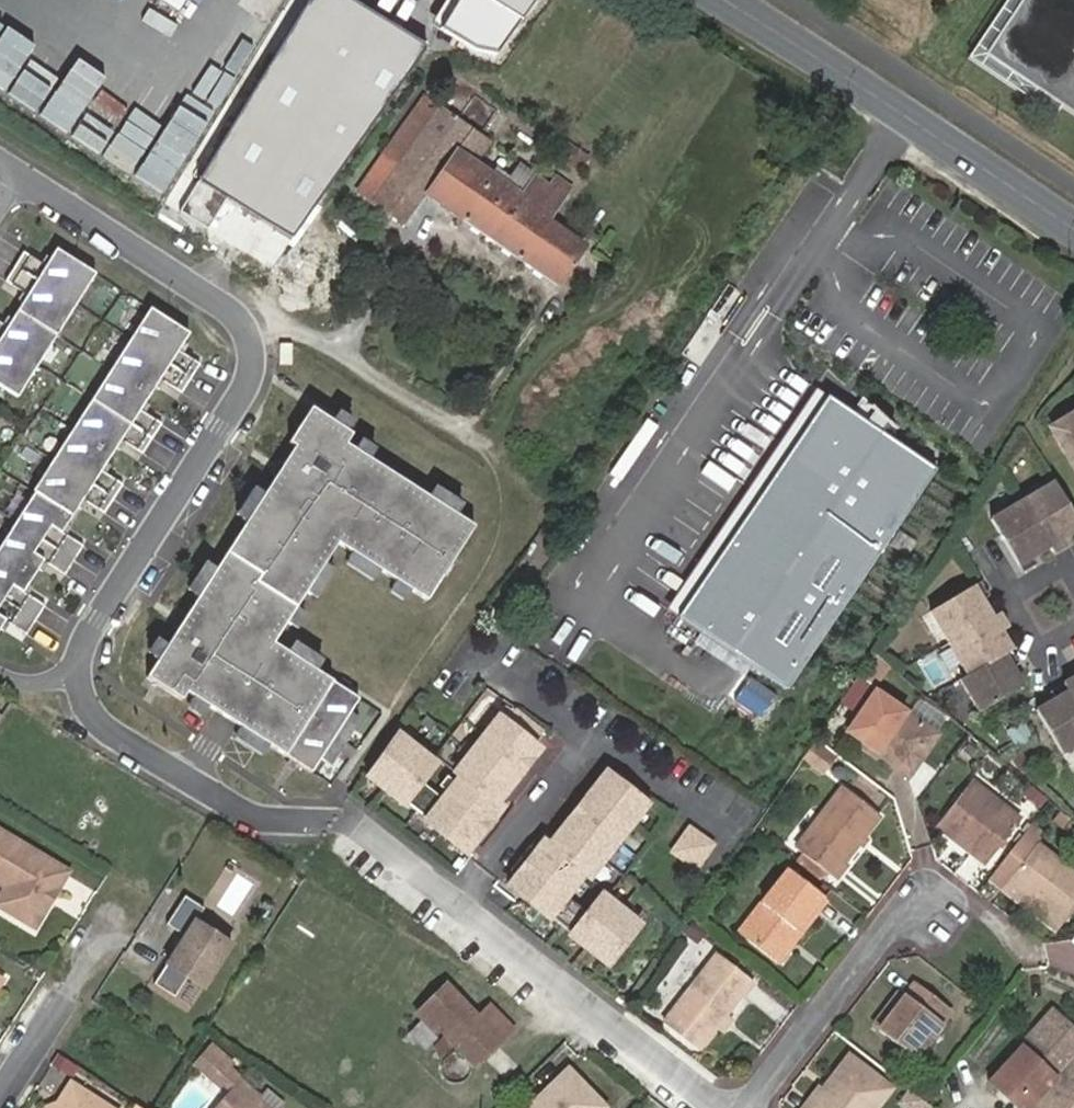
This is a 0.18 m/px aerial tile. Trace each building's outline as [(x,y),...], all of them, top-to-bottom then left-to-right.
[(170,15),(179,0),(145,0),(170,15)] [(349,0),(308,0),(197,181),(291,236),(425,49),(349,0)] [(439,25),(501,60),(534,0),(453,0),(439,25)] [(984,56),(1021,0),(1004,0),(965,61),(1052,118),(1059,107),(1050,102),(1052,100),(984,56)] [(1073,117),(1073,0),(1021,0),(984,56),(1052,100),(1050,102),(1059,107),(1073,117)] [(457,123),(470,102),(438,80),(358,191),(405,223),(425,195),(559,285),(586,247),(549,220),(571,188),(556,178),(550,187),(535,177),(534,178),(521,169),(509,187),(475,164),(488,145),(457,123)] [(561,137),(554,133),(550,140),(559,146),(554,155),(571,166),(581,153),(559,140),(561,137)] [(22,251),(4,280),(26,294),(6,326),(0,322),(0,385),(17,396),(95,273),(55,248),(44,265),(22,251)] [(0,549),(0,632),(7,621),(29,634),(47,605),(25,592),(45,561),(67,574),(85,545),(63,531),(83,499),(105,513),(123,483),(102,470),(121,439),(143,453),(162,422),(140,409),(159,378),(181,392),(200,362),(178,348),(188,331),(149,307),(34,491),(36,492),(0,549)] [(673,613),(745,661),(782,686),(934,465),(888,433),(877,426),(857,413),(823,390),(673,613)] [(857,413),(877,426),(884,415),(867,397),(857,413)] [(294,443),(149,675),(184,697),(189,689),(228,714),(315,769),(362,694),(275,639),(338,539),(428,595),(475,521),(346,440),(352,430),(346,426),(350,420),(349,420),(352,415),(339,407),(336,412),(335,411),(331,417),(310,404),(288,439),(294,443)] [(1051,429),(1073,469),(1073,416),(1051,429)] [(990,519),(1022,572),(1036,563),(1032,556),(1048,547),(1052,554),(1068,544),(1064,537),(1073,531),(1073,517),(1053,481),(990,519)] [(957,676),(976,709),(1020,683),(1010,666),(1017,661),(998,630),(1006,625),(997,610),(989,614),(980,599),(988,594),(978,578),(927,609),(964,672),(957,676)] [(673,613),(665,624),(738,672),(745,661),(673,613)] [(1061,752),(1073,744),(1073,675),(1049,690),(1053,698),(1035,708),(1061,752)] [(933,734),(873,691),(846,728),(907,771),(933,734)] [(1026,719),(1002,732),(1012,750),(1036,737),(1026,719)] [(447,788),(413,834),(454,865),(462,854),(481,829),(488,819),(483,815),(525,758),(484,727),(441,784),(447,788)] [(829,753),(810,740),(800,755),(819,768),(829,753)] [(422,776),(382,746),(352,789),(391,817),(410,793),(422,776)] [(578,886),(634,811),(593,780),(537,856),(532,851),(505,886),(497,897),(539,928),(558,903),(573,882),(578,886)] [(1017,817),(967,780),(934,826),(983,863),(1017,817)] [(827,881),(875,819),(835,790),(789,851),(827,881)] [(700,872),(721,844),(692,823),(671,851),(700,872)] [(1040,833),(1027,824),(1019,834),(1032,844),(1036,840),(1040,833)] [(10,885),(0,901),(0,902),(38,926),(72,870),(0,825),(0,878),(10,885)] [(998,863),(1011,872),(1006,879),(1060,920),(1062,921),(1073,905),(1073,869),(1036,840),(1032,844),(1019,834),(998,863)] [(806,909),(815,896),(783,871),(758,903),(765,907),(742,937),(769,957),(786,935),(793,939),(812,913),(806,909)] [(1060,920),(1006,879),(999,889),(1053,930),(1060,920)] [(822,900),(815,896),(806,909),(812,913),(822,900)] [(205,991),(233,947),(198,924),(206,911),(187,898),(168,927),(187,939),(155,987),(176,1000),(189,981),(205,991)] [(579,919),(561,944),(599,973),(630,931),(592,903),(579,919)] [(765,907),(758,903),(736,933),(742,937),(765,907)] [(688,949),(696,940),(683,931),(676,939),(688,949)] [(776,962),(793,939),(786,935),(769,957),(776,962)] [(709,1033),(716,1023),(745,986),(712,960),(658,1030),(692,1056),(709,1033)] [(192,1010),(205,991),(189,981),(176,1000),(192,1010)] [(477,1067),(514,1030),(490,1006),(480,1017),(447,985),(417,1015),(436,1034),(439,1031),(445,1036),(434,1046),(443,1055),(454,1046),(477,1067)] [(898,1002),(876,1033),(903,1053),(919,1033),(926,1038),(943,1015),(909,988),(898,1002)] [(870,1027),(876,1033),(898,1002),(892,997),(870,1027)] [(1054,1010),(990,1082),(1019,1107),(1073,1107),(1073,1028),(1054,1010)] [(724,1029),(716,1023),(709,1033),(716,1038),(724,1029)] [(434,1040),(419,1026),(411,1034),(425,1049),(434,1040)] [(919,1033),(903,1053),(911,1059),(926,1038),(919,1033)] [(819,1095),(809,1107),(875,1107),(888,1091),(846,1060),(832,1079),(837,1083),(825,1098),(819,1095)] [(219,1071),(207,1062),(203,1069),(215,1076),(219,1071)] [(252,1102),(255,1100),(220,1070),(219,1071),(215,1076),(221,1082),(219,1084),(229,1093),(216,1107),(259,1107),(252,1102)] [(569,1070),(529,1107),(604,1107),(569,1070)] [(832,1079),(819,1095),(825,1098),(837,1083),(832,1079)] [(69,1090),(59,1106),(57,1107),(98,1107),(69,1090)] [(931,1105),(919,1095),(914,1092),(902,1107),(928,1107),(931,1105)]
